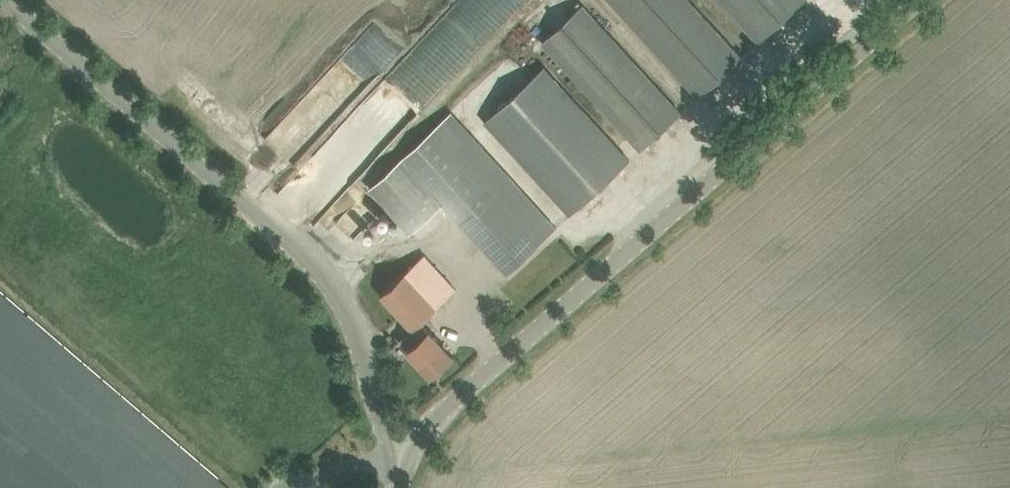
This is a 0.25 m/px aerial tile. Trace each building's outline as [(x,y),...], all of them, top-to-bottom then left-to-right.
[(700,97),(744,57),(692,0),(610,0),(700,97)] [(760,40),(803,0),(723,0),(760,40)] [(543,43),(642,150),(684,112),(585,4),(543,43)] [(486,122),(508,147),(570,216),(632,160),(547,66),(486,122)] [(557,226),(452,110),(403,156),(444,200),(508,270),(557,226)] [(401,338),(410,348),(409,348),(432,373),(453,354),(430,329),(430,330),(421,320),(456,288),(425,253),(409,268),(393,251),(366,276),(381,293),(413,327),(401,338)] [(0,291),(0,487),(230,487),(0,291)]
